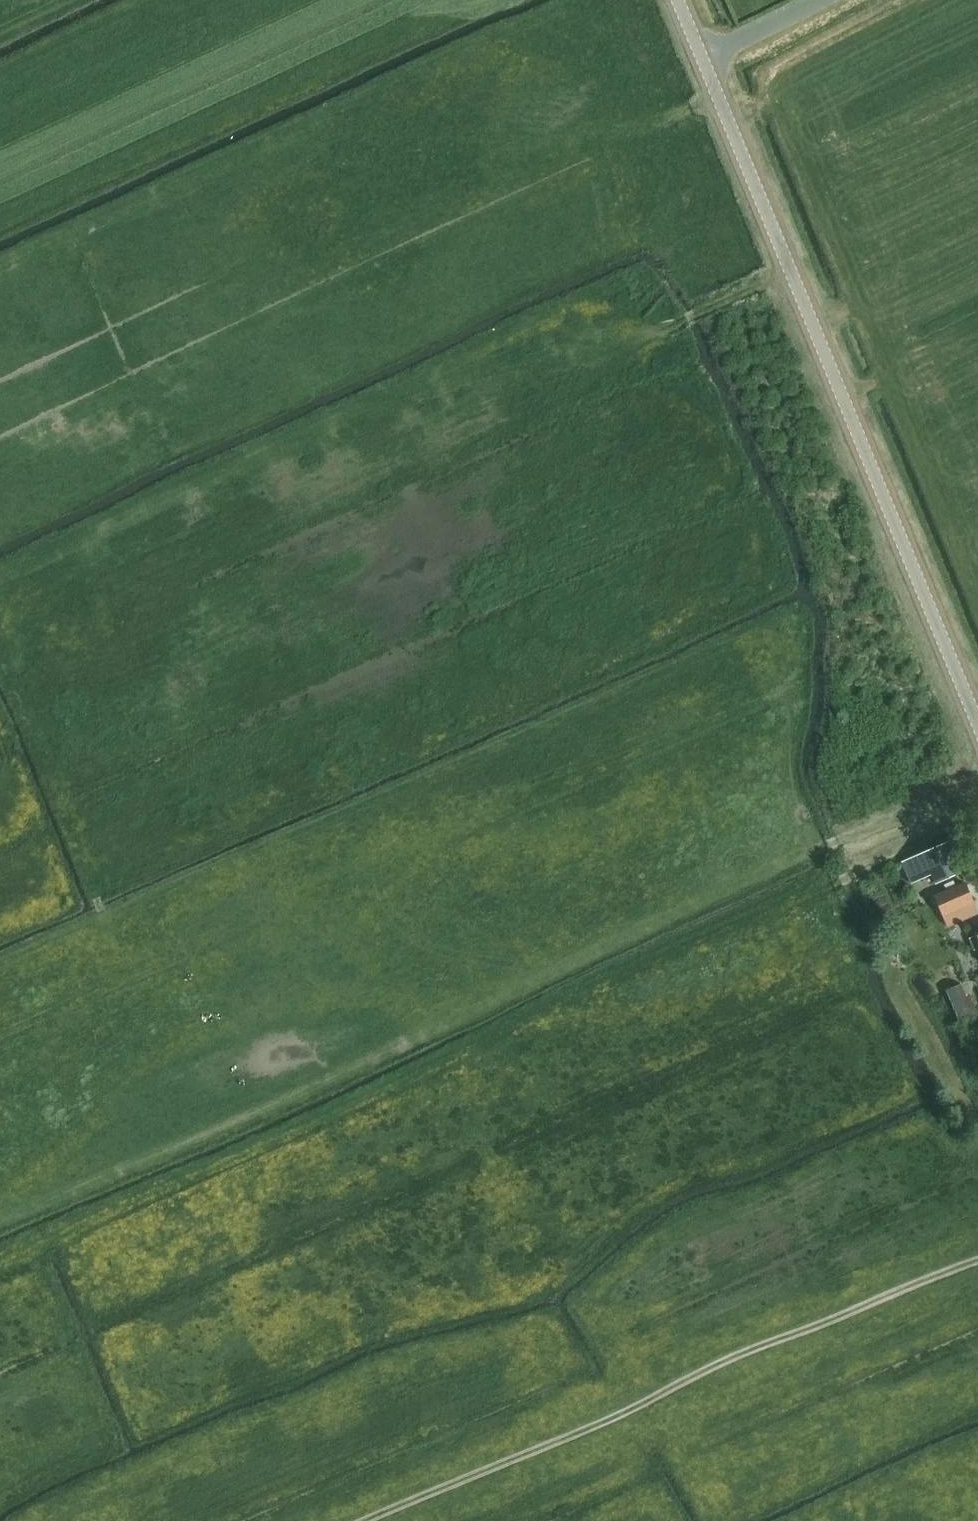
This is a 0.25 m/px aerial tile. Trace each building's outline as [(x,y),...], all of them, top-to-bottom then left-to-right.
[(948,843),(895,865),(904,886),(931,874),(934,883),(960,872),(948,843)] [(977,911),(970,892),(940,904),(947,924),(977,911)] [(962,984),(946,990),(958,1021),(977,1013),(971,998),(972,997),(971,996),(967,994),(966,995),(962,984)]
